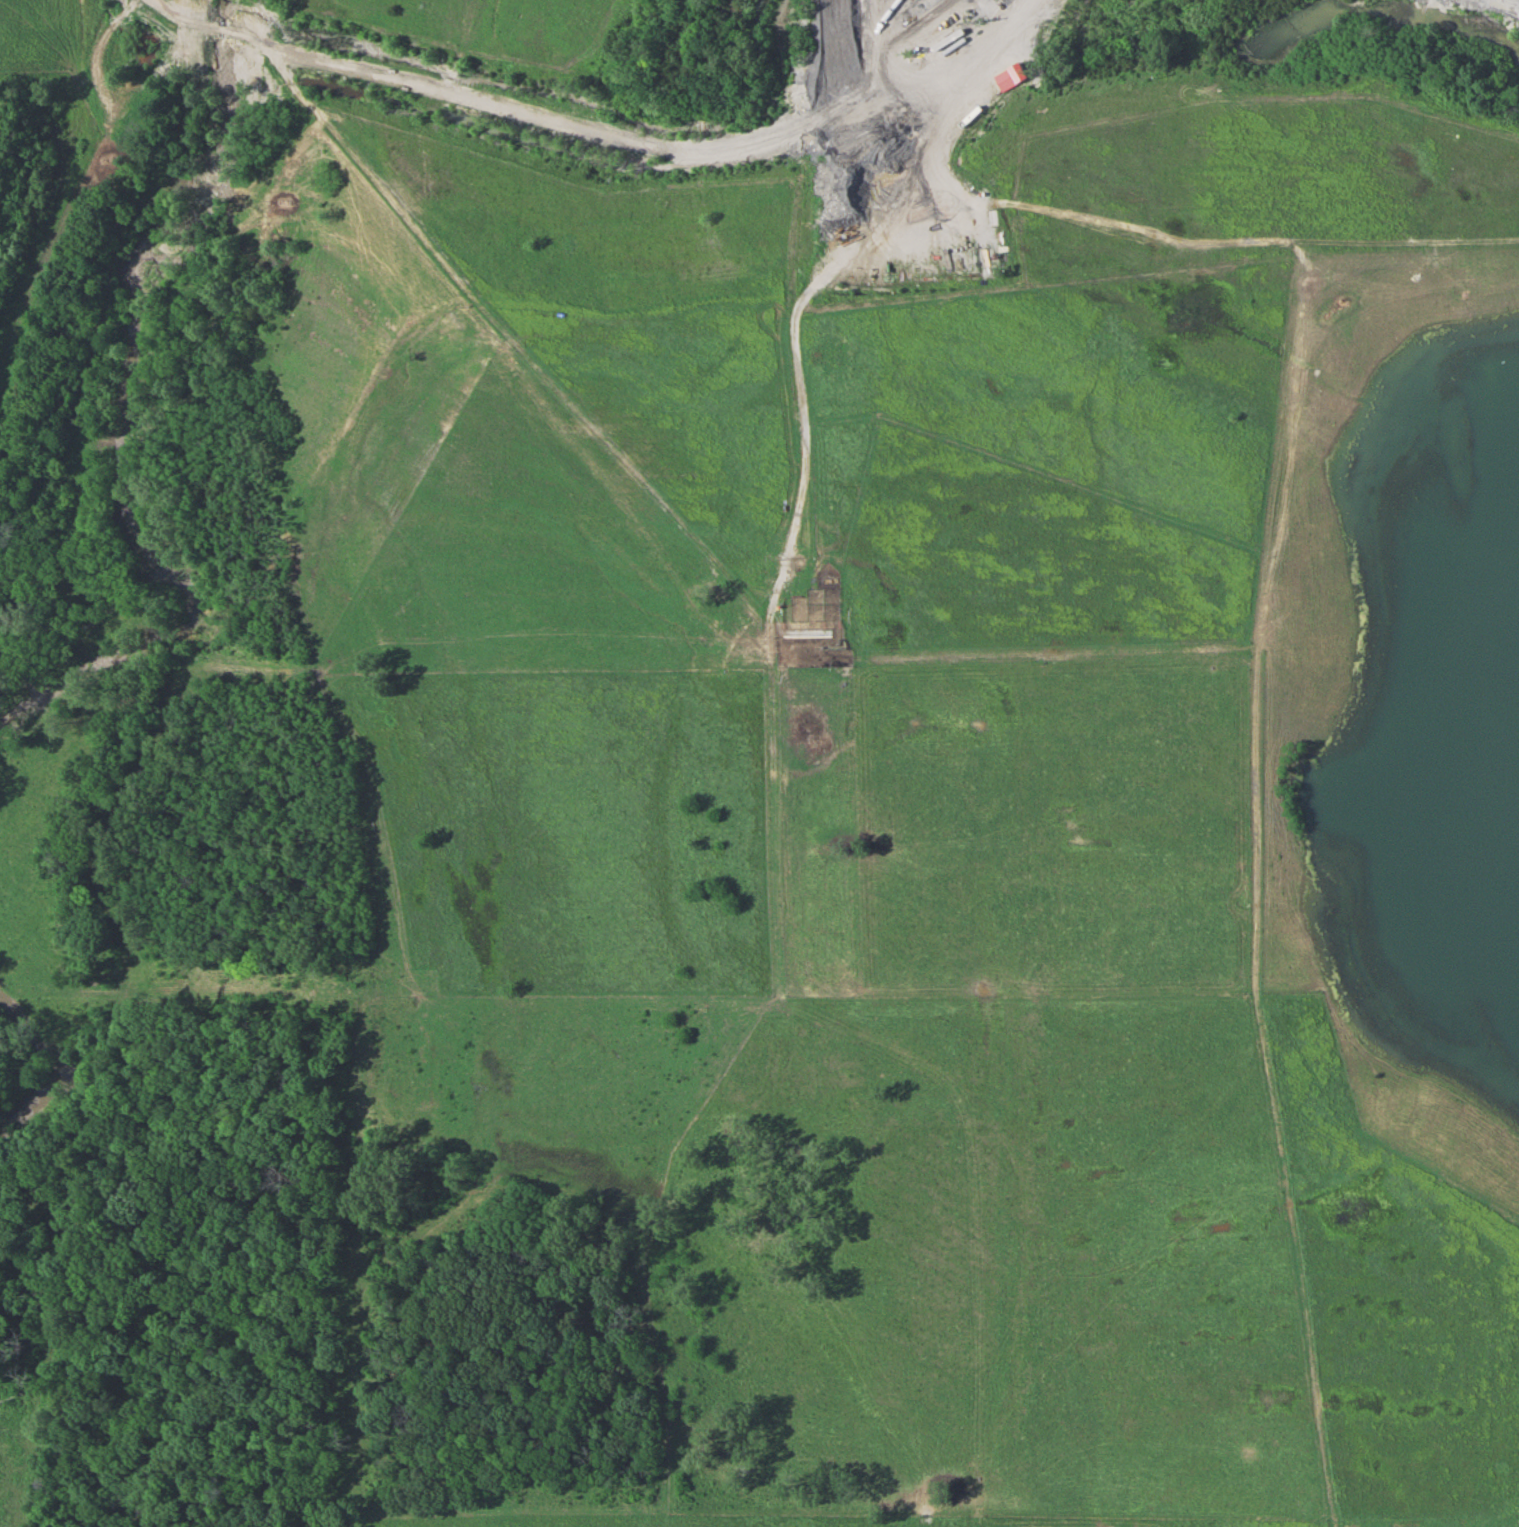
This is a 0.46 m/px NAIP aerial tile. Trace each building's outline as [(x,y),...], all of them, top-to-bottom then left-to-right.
[(1029,81),(1021,64),(995,76),(1004,93),(1029,81)]
